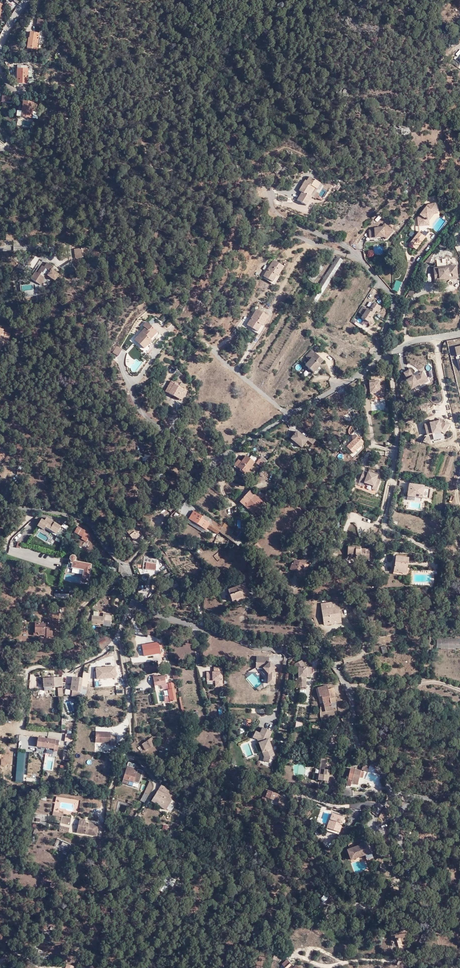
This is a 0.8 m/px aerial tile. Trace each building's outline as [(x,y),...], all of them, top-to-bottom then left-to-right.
[(32,32),(31,48),(40,48),(41,43),(47,44),(49,30),(43,29),(42,29),(41,33),(32,32)] [(458,65),(459,63),(459,62),(454,57),(451,60),(452,61),(458,65)] [(29,82),(30,72),(19,71),(17,86),(29,87),(29,82)] [(12,94),(3,93),(3,101),(11,102),(12,94)] [(32,117),(32,110),(33,102),(22,101),(21,111),(21,116),(32,117)] [(316,189),(320,184),(309,177),(306,181),(304,180),(298,190),(301,193),(296,200),(305,206),(316,189)] [(417,216),(418,222),(425,221),(434,210),(436,210),(435,201),(429,202),(417,216)] [(386,236),(393,229),(385,221),(381,225),(375,225),(374,226),(369,226),(369,234),(384,234),(386,236)] [(422,226),(418,231),(424,236),(428,231),(422,226)] [(424,236),(418,231),(409,242),(415,247),(424,236)] [(438,246),(442,250),(447,245),(443,241),(438,246)] [(86,255),(85,247),(74,248),(75,254),(76,254),(77,256),(86,255)] [(336,256),(321,282),(327,285),(342,259),(336,256)] [(277,274),(283,265),(272,258),(262,275),(272,280),(276,273),(277,274)] [(44,269),(47,264),(41,260),(35,269),(39,272),(42,268),(44,269)] [(322,265),(316,260),(313,265),(319,270),(322,265)] [(435,264),(435,269),(445,268),(445,260),(439,261),(439,264),(435,264)] [(62,266),(66,275),(77,269),(73,261),(62,266)] [(53,267),(47,264),(44,269),(42,268),(39,272),(41,273),(39,276),(35,273),(30,280),(39,285),(46,276),(52,280),(56,274),(51,270),(53,267)] [(307,276),(299,287),(303,289),(310,278),(312,280),(319,270),(313,265),(306,275),(307,276)] [(435,271),(435,269),(430,269),(430,283),(453,281),(453,268),(445,268),(444,271),(435,271)] [(170,310),(174,303),(167,297),(169,294),(164,290),(156,301),(170,310)] [(244,318),(256,325),(265,310),(254,302),(244,318)] [(379,308),(372,304),(367,311),(361,307),(356,313),(361,316),(359,319),(367,324),(368,327),(373,324),(370,318),(374,312),(376,313),(379,308)] [(151,337),(158,329),(147,319),(144,323),(146,326),(139,333),(142,337),(139,341),(145,346),(148,343),(153,338),(151,337)] [(160,331),(158,329),(151,337),(153,338),(148,343),(150,344),(155,340),(153,338),(160,331)] [(2,330),(0,330),(0,336),(0,335),(4,336),(3,338),(9,339),(11,333),(2,330)] [(120,354),(124,347),(118,343),(114,351),(120,354)] [(324,361),(313,350),(306,356),(310,360),(306,365),(314,373),(321,366),(320,365),(324,361)] [(420,383),(428,379),(423,372),(416,377),(415,375),(411,368),(405,372),(409,378),(408,379),(413,388),(420,383)] [(430,379),(424,369),(415,375),(416,377),(423,372),(428,379),(420,383),(421,385),(430,379)] [(178,396),(184,387),(172,380),(167,390),(178,396)] [(374,382),(374,380),(370,381),(370,384),(364,385),(366,395),(371,395),(372,397),(376,396),(375,393),(380,393),(380,395),(385,395),(384,386),(380,386),(380,382),(374,382)] [(188,389),(184,387),(178,396),(183,399),(188,389)] [(429,433),(443,430),(445,432),(451,422),(445,419),(444,420),(444,421),(440,420),(426,423),(429,433)] [(311,447),(314,443),(307,437),(304,441),(295,434),(289,441),(300,450),(306,443),(311,447)] [(350,454),(360,441),(354,436),(353,436),(350,434),(347,437),(349,440),(343,447),(350,454)] [(147,461),(149,454),(142,453),(140,460),(147,461)] [(251,472),(249,470),(255,462),(254,461),(256,458),(252,455),(249,458),(246,455),(241,461),(238,459),(234,464),(240,469),(243,471),(242,472),(248,476),(248,477),(251,472)] [(255,462),(261,466),(264,462),(258,458),(255,462)] [(372,474),(373,472),(369,471),(368,473),(363,471),(360,481),(364,483),(365,483),(374,486),(372,489),(377,491),(380,481),(376,480),(377,476),(372,474)] [(424,484),(409,482),(407,495),(429,498),(431,487),(424,487),(424,484)] [(267,505),(250,490),(241,499),(258,515),(267,505)] [(202,519),(203,517),(194,512),(189,520),(206,530),(210,524),(202,519)] [(217,524),(205,514),(203,517),(202,519),(210,524),(212,525),(215,527),(217,524)] [(57,532),(62,525),(48,516),(46,520),(42,517),(38,525),(45,529),(46,526),(57,532)] [(206,530),(189,520),(187,522),(204,532),(206,530)] [(138,537),(142,534),(135,524),(126,530),(133,539),(136,537),(138,537)] [(87,541),(91,534),(89,533),(90,531),(86,528),(85,530),(78,526),(75,531),(82,536),(81,537),(87,541)] [(220,533),(236,545),(241,545),(243,543),(222,528),(220,530),(221,531),(220,533)] [(59,542),(64,532),(60,530),(55,540),(59,542)] [(213,530),(210,534),(216,539),(219,535),(213,530)] [(368,558),(368,549),(360,549),(360,547),(347,546),(347,554),(354,554),(354,558),(368,558)] [(82,577),(89,578),(92,563),(76,560),(77,555),(73,554),(70,571),(83,574),(82,577)] [(395,556),(393,572),(397,572),(397,571),(402,571),(404,569),(405,564),(407,564),(408,558),(395,556)] [(292,559),(289,569),(295,571),(294,573),(302,577),(306,565),(292,559)] [(397,572),(393,572),(393,573),(406,575),(407,564),(405,564),(404,569),(402,571),(397,571),(397,572)] [(238,576),(240,582),(249,581),(248,578),(243,574),(238,576)] [(249,581),(240,582),(240,584),(228,589),(231,600),(236,598),(243,596),(243,598),(249,596),(245,583),(249,581)] [(173,587),(170,582),(165,585),(171,594),(173,592),(172,588),(173,587)] [(324,625),(332,624),(331,621),(342,620),(341,602),(322,604),(324,625)] [(104,615),(92,614),(92,621),(97,622),(97,624),(102,624),(102,622),(104,622),(104,620),(112,621),(113,612),(104,611),(104,615)] [(48,622),(36,622),(35,631),(36,631),(39,631),(39,633),(45,633),(45,636),(53,636),(53,626),(59,626),(59,620),(48,620),(48,622)] [(459,647),(459,638),(436,639),(437,648),(459,647)] [(144,655),(161,652),(158,642),(143,644),(144,655)] [(269,657),(257,657),(256,668),(264,668),(269,674),(268,684),(275,684),(276,674),(274,674),(273,671),(276,668),(270,662),(269,663),(269,657)] [(299,677),(302,677),(307,677),(311,677),(311,672),(313,672),(313,667),(307,667),(303,660),(297,663),(299,667),(297,667),(298,673),(299,673),(299,677)] [(115,674),(115,666),(108,666),(108,664),(105,664),(104,671),(91,671),(90,672),(90,675),(99,675),(99,678),(106,678),(106,674),(115,674)] [(222,686),(221,667),(213,667),(213,672),(206,673),(206,681),(215,681),(216,687),(222,686)] [(31,675),(31,688),(41,688),(41,675),(31,675)] [(165,680),(167,679),(166,675),(153,677),(154,685),(166,683),(165,680)] [(70,689),(79,691),(80,689),(80,685),(82,678),(73,677),(70,689)] [(43,678),(43,687),(52,687),(61,687),(62,678),(43,678)] [(329,689),(328,685),(318,687),(320,695),(319,695),(320,702),(323,702),(324,706),(332,705),(331,702),(336,702),(334,692),(330,693),(329,689)] [(262,727),(259,733),(256,739),(263,757),(263,761),(267,762),(269,756),(273,755),(267,740),(271,732),(262,727)] [(96,731),(95,743),(117,743),(117,735),(111,735),(111,731),(96,731)] [(156,742),(151,736),(145,740),(150,747),(156,742)] [(38,737),(37,747),(58,750),(60,739),(38,737)] [(145,740),(141,743),(146,749),(150,747),(145,740)] [(17,752),(16,780),(24,780),(25,752),(17,752)] [(327,760),(321,759),(319,774),(317,775),(316,780),(325,781),(324,785),(332,787),(334,777),(329,776),(330,765),(327,765),(327,760)] [(135,781),(138,769),(136,768),(136,765),(129,763),(123,782),(129,783),(130,780),(135,781)] [(359,777),(361,770),(350,768),(346,785),(351,786),(352,783),(358,785),(359,777)] [(145,793),(149,795),(151,792),(153,788),(152,783),(151,781),(145,793)] [(162,785),(152,801),(166,810),(173,800),(171,799),(174,794),(171,792),(167,790),(167,789),(162,785)] [(433,792),(438,794),(441,787),(436,785),(433,792)] [(280,801),(283,794),(270,788),(269,791),(267,791),(263,798),(269,800),(270,797),(280,801)] [(354,796),(353,788),(342,789),(341,797),(354,796)] [(336,830),(335,832),(337,833),(343,817),(330,813),(327,824),(330,826),(329,828),(336,830)] [(78,833),(79,833),(81,824),(86,824),(86,820),(81,819),(78,833)] [(98,836),(99,826),(90,825),(86,824),(81,824),(79,833),(87,835),(87,834),(98,836)] [(57,840),(55,849),(68,851),(70,842),(57,840)] [(371,852),(368,842),(348,849),(351,858),(371,852)] [(39,937),(43,938),(43,936),(52,938),(54,934),(41,930),(39,937)] [(281,964),(285,967),(298,967),(296,966),(293,967),(287,960),(281,964)]
